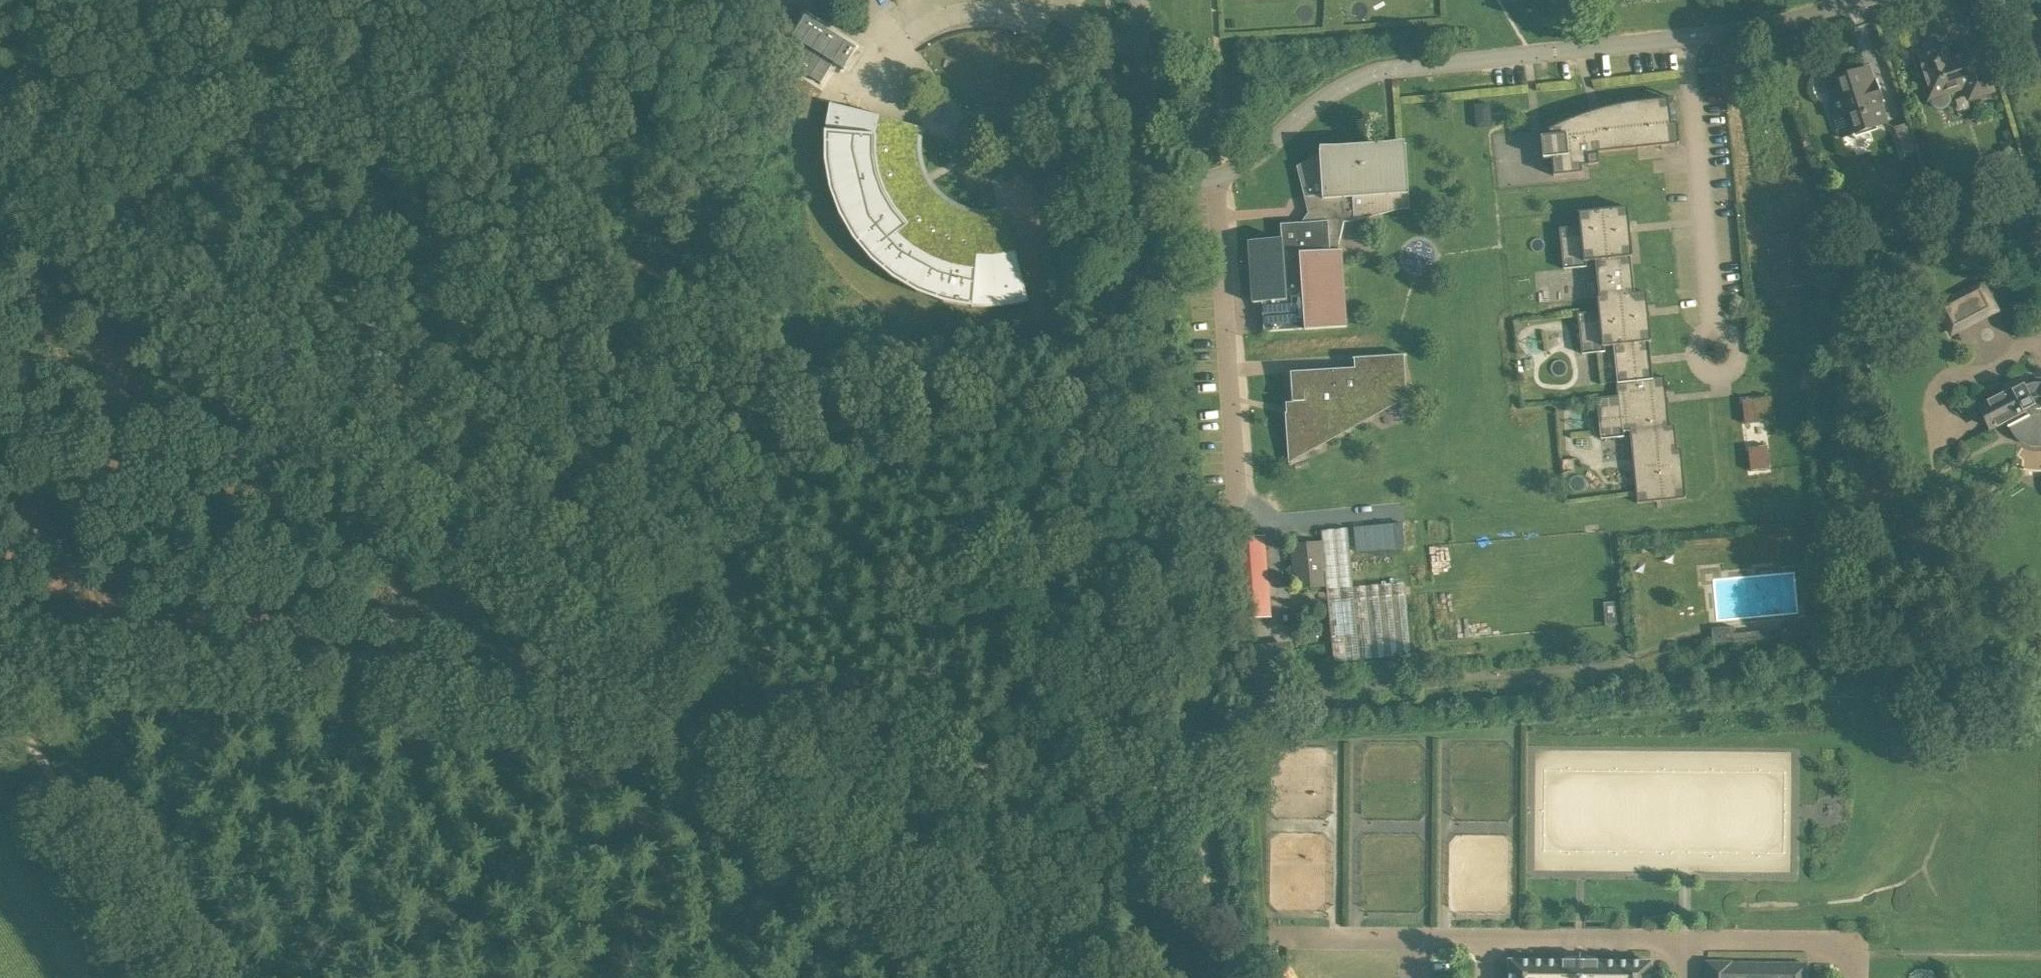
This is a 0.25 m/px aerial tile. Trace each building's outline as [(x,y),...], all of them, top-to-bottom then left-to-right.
[(857,48),(805,16),(798,28),(779,57),(820,83),(833,63),(843,69),(857,48)] [(2040,68),(2040,37),(2032,40),(2040,68)] [(1952,87),(1960,84),(1965,86),(1968,98),(1993,90),(1981,51),(1965,57),(1963,53),(1949,57),(1945,46),(1936,49),(1935,46),(1914,53),(1924,83),(1928,82),(1933,98),(1949,93),(1952,87)] [(1867,68),(1826,81),(1837,114),(1831,117),(1837,138),(1884,123),(1878,102),(1880,102),(1873,82),(1871,82),(1867,68)] [(1704,90),(1716,89),(1715,75),(1702,76),(1704,90)] [(1543,158),(1551,157),(1553,176),(1581,173),(1580,165),(1589,165),(1598,164),(1597,152),(1679,144),(1676,123),(1670,123),(1668,98),(1612,106),(1579,116),(1548,130),(1548,131),(1549,136),(1541,137),(1543,158)] [(878,116),(831,102),(829,110),(827,120),(826,128),(825,134),(825,142),(825,150),(825,155),(826,163),(827,173),(829,181),(830,186),(833,197),(836,204),(840,214),(842,219),(846,226),(850,233),(853,237),(859,246),(866,254),(874,261),(880,267),(886,272),(890,275),(899,281),(906,285),(913,289),(922,293),(935,298),(942,301),(950,302),(958,304),(963,305),(974,306),(984,306),(998,306),(1003,305),(1014,304),(1019,303),(1026,301),(1014,253),(1005,255),(998,214),(991,214),(986,215),(980,214),(974,214),(970,213),(965,212),(961,210),(956,208),(950,205),(946,203),(942,199),(939,197),(935,193),(932,189),(927,183),(924,178),(922,173),(920,168),(918,162),(917,155),(916,145),(917,138),(918,133),(876,125),(878,116)] [(1490,103),(1475,104),(1477,127),(1492,126),(1490,103)] [(1894,127),(1903,154),(1915,150),(1907,123),(1894,127)] [(1308,213),(1301,222),(1280,224),(1281,239),(1249,241),(1253,303),(1262,302),(1264,331),(1305,329),(1305,330),(1345,327),(1341,250),(1338,250),(1338,244),(1343,222),(1349,222),(1401,209),(1409,208),(1405,143),(1319,149),(1319,156),(1314,157),(1296,166),(1308,213)] [(1626,206),(1578,212),(1579,225),(1559,228),(1563,269),(1586,267),(1586,261),(1595,260),(1598,296),(1596,297),(1598,311),(1577,313),(1581,354),(1602,352),(1601,347),(1613,346),(1617,396),(1596,398),(1600,438),(1623,436),(1623,431),(1629,430),(1632,453),(1631,453),(1637,503),(1685,498),(1681,448),(1677,449),(1675,424),(1669,425),(1664,377),(1652,378),(1648,342),(1650,341),(1645,292),(1633,293),(1630,257),(1632,256),(1626,206)] [(1930,304),(1947,338),(2000,310),(1982,276),(1930,304)] [(1285,413),(1289,466),(1290,466),(1289,460),(1406,395),(1407,356),(1353,358),(1354,368),(1290,372),(1293,413),(1285,413)] [(2011,433),(2012,435),(2014,437),(2016,439),(2018,440),(2020,442),(2022,443),(2024,444),(2027,445),(2029,446),(2032,446),(2034,446),(2037,446),(2039,446),(2040,446),(2040,383),(2036,382),(2034,382),(2031,382),(2029,383),(2027,383),(2025,384),(2022,385),(2021,383),(2013,387),(2012,385),(1974,405),(1988,431),(2005,422),(2011,433)] [(1772,419),(1770,397),(1741,401),(1744,423),(1772,419)] [(1747,448),(1749,471),(1768,469),(1766,446),(1747,448)] [(1354,527),(1356,551),(1404,547),(1402,523),(1354,527)] [(1411,655),(1404,582),(1355,587),(1349,527),(1321,530),(1322,542),(1325,570),(1334,662),(1411,655)] [(1230,538),(1235,620),(1268,618),(1263,536),(1230,538)] [(1290,545),(1293,573),(1295,573),(1296,589),(1323,586),(1322,570),(1325,570),(1322,542),(1290,545)] [(1198,574),(1199,584),(1220,583),(1219,572),(1198,574)] [(1782,628),(1734,632),(1733,625),(1712,627),(1713,642),(1805,635),(1804,620),(1781,622),(1782,628)] [(1239,646),(1242,676),(1289,671),(1285,641),(1239,646)] [(1643,950),(1497,949),(1497,977),(1643,977),(1643,950)] [(1702,951),(1702,977),(1805,977),(1805,953),(1726,952),(1726,951),(1702,951)]
